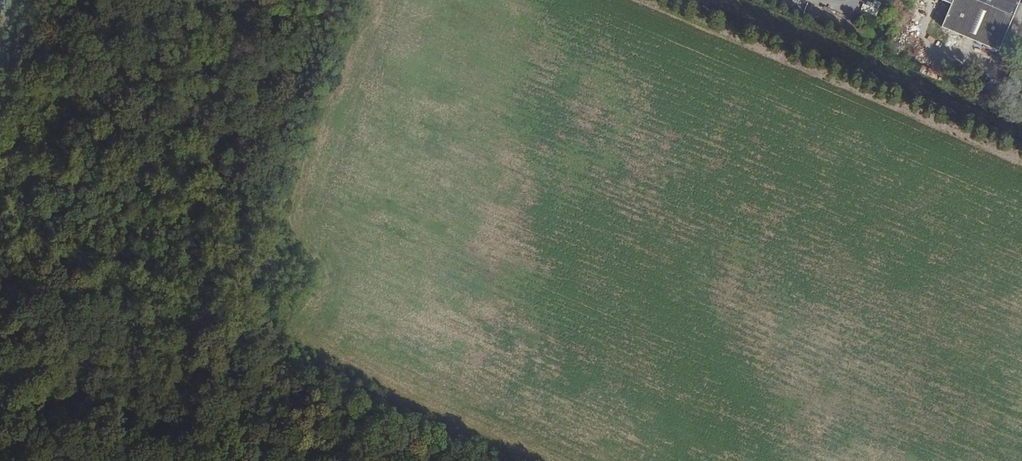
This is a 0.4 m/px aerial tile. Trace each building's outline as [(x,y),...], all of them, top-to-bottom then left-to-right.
[(950,6),(942,26),(998,50),(1019,0),(935,0),(950,6)]
